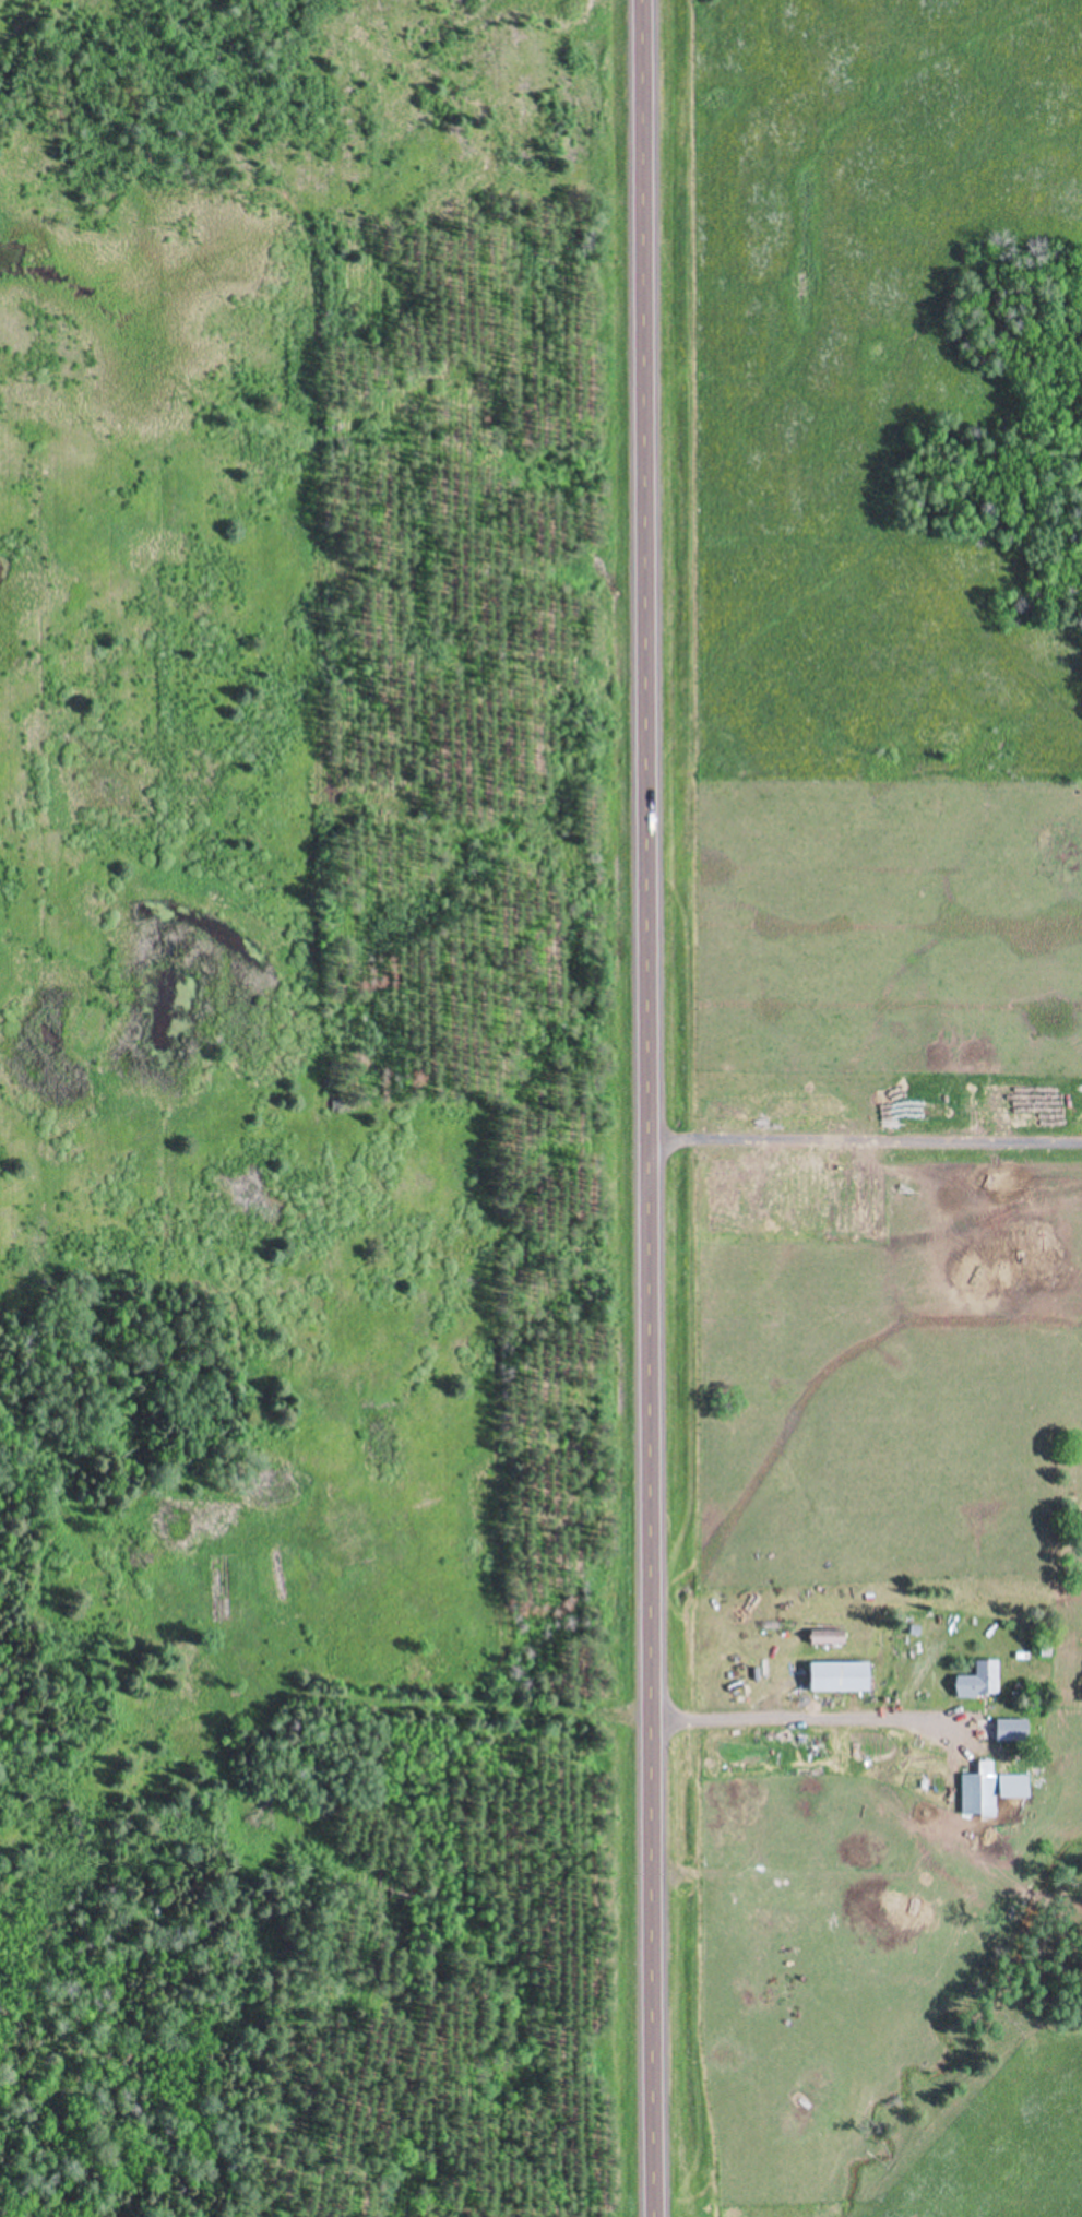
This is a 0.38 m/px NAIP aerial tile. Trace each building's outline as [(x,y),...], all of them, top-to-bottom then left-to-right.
[(810,1646),(845,1646),(845,1631),(810,1631),(810,1646)] [(998,1699),(998,1662),(975,1662),(975,1678),(955,1678),(955,1699),(998,1699)] [(870,1664),(810,1664),(810,1693),(870,1693),(870,1664)] [(996,1743),(1028,1743),(1028,1721),(996,1721),(996,1743)] [(961,1775),(961,1817),(994,1817),(994,1762),(979,1762),(979,1775),(961,1775)] [(998,1798),(1029,1797),(1029,1775),(997,1776),(998,1798)]
